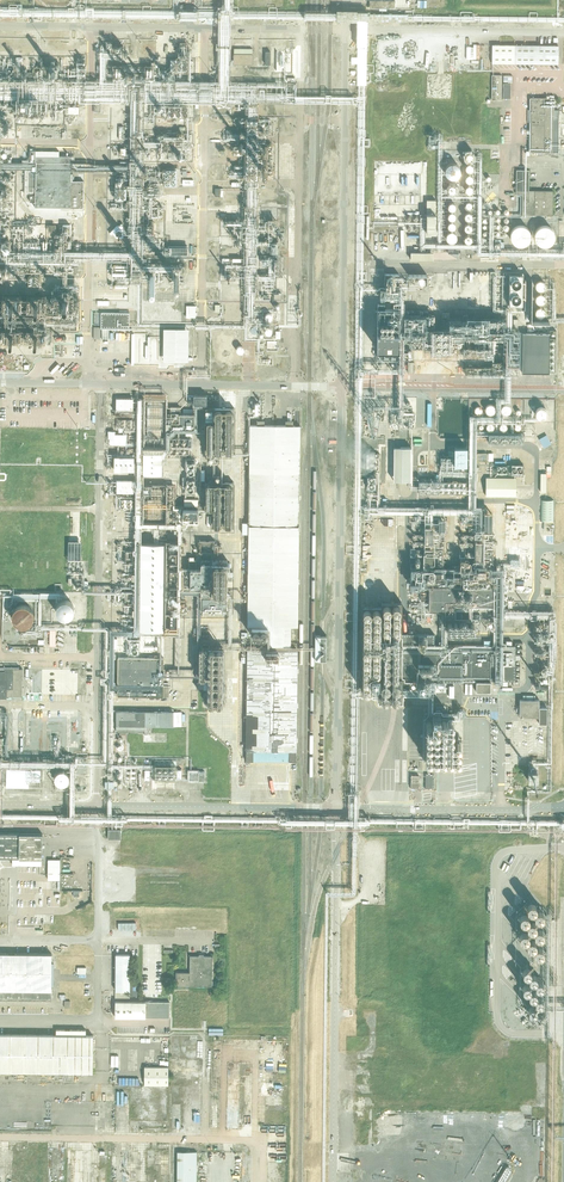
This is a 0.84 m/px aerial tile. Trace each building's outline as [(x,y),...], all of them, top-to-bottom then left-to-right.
[(199,18),(219,18),(219,9),(201,9),(201,6),(187,6),(187,11),(189,11),(189,14),(199,14),(199,18)] [(53,50),(73,50),(73,27),(53,28),(53,50)] [(492,45),(492,63),(558,64),(558,46),(492,45)] [(252,54),(234,54),(234,64),(252,64),(252,54)] [(502,75),(492,75),(491,100),(501,100),(502,75)] [(529,152),(553,152),(554,127),(554,122),(554,119),(558,119),(558,110),(554,110),(554,98),(530,98),(530,110),(528,110),(528,122),(529,122),(529,152)] [(72,100),(72,108),(83,108),(83,101),(72,100)] [(256,152),(257,154),(252,154),(252,160),(264,158),(264,150),(262,150),(262,152),(256,152)] [(70,181),(71,156),(59,156),(59,151),(30,151),(30,161),(35,161),(35,171),(28,171),(28,192),(33,192),(34,187),(35,187),(35,195),(30,195),(30,202),(35,202),(35,207),(83,208),(83,181),(70,181)] [(446,175),(447,177),(448,178),(449,178),(451,179),(452,179),(454,179),(455,179),(456,179),(458,178),(459,177),(460,176),(461,175),(461,173),(461,172),(461,170),(461,169),(460,167),(459,166),(458,165),(456,164),(455,164),(453,164),(452,164),(450,164),(449,165),(448,166),(447,168),(446,169),(446,171),(446,172),(446,174),(446,175)] [(516,195),(522,195),(522,215),(553,215),(553,191),(528,190),(529,170),(516,170),(516,187),(513,187),(513,189),(516,189),(516,195)] [(200,221),(201,195),(168,194),(167,220),(200,221)] [(443,206),(433,206),(433,225),(443,225),(443,206)] [(195,221),(175,221),(175,229),(195,229),(195,221)] [(532,238),(532,236),(532,234),(531,231),(530,229),(529,228),(527,226),(525,226),(523,225),(521,225),(520,225),(518,226),(516,227),(514,228),(513,229),(511,231),(511,234),(510,236),(511,238),(511,240),(512,242),(514,244),(515,245),(517,246),(520,247),(521,247),(523,247),(525,246),(527,245),(529,244),(530,242),(532,240),(532,238)] [(555,238),(556,236),(555,234),(555,232),(554,231),(553,229),(551,228),(550,227),(547,226),(545,226),(543,226),(541,227),(540,227),(538,229),(536,230),(535,232),(535,234),(535,236),(535,238),(535,240),(536,242),(537,243),(538,245),(540,246),(542,247),(544,247),(546,247),(548,246),(551,245),(552,244),(554,242),(555,241),(555,238)] [(152,272),(158,277),(190,235),(186,232),(167,257),(165,256),(152,272)] [(457,239),(457,237),(457,235),(456,234),(455,233),(454,233),(452,232),(450,233),(449,233),(449,234),(447,235),(447,237),(448,239),(448,240),(450,242),(451,242),(452,242),(454,242),(456,240),(457,239)] [(179,271),(179,270),(175,274),(178,278),(193,263),(190,260),(179,271)] [(116,264),(113,264),(113,273),(130,273),(130,263),(116,263),(116,264)] [(430,267),(412,267),(412,281),(430,281),(430,267)] [(524,275),(510,275),(509,306),(523,306),(524,275)] [(538,283),(537,284),(537,285),(537,286),(537,287),(537,288),(538,289),(538,290),(539,290),(540,291),(541,291),(542,291),(543,291),(544,291),(545,290),(546,289),(546,288),(547,287),(547,286),(547,285),(546,284),(546,283),(545,283),(545,282),(544,282),(543,281),(542,281),(541,281),(540,282),(539,282),(538,283)] [(537,296),(537,297),(537,298),(537,299),(537,300),(537,301),(537,302),(538,303),(539,303),(540,304),(541,304),(542,304),(543,304),(544,304),(545,303),(546,302),(546,301),(546,300),(547,299),(546,298),(546,297),(546,296),(545,296),(544,295),(543,294),(542,294),(541,294),(540,295),(539,295),(538,296),(537,296)] [(198,303),(188,303),(188,316),(198,316),(198,303)] [(537,310),(537,311),(537,312),(537,313),(537,314),(537,316),(538,316),(539,317),(540,317),(541,318),(542,318),(543,317),(544,317),(545,316),(546,315),(546,314),(546,313),(546,312),(546,311),(545,310),(545,309),(544,308),(543,308),(542,308),(540,308),(539,308),(538,309),(537,310)] [(111,339),(111,328),(133,329),(133,322),(137,322),(138,315),(132,315),(132,311),(95,310),(95,325),(95,339),(111,339)] [(410,333),(390,333),(390,318),(384,318),(384,312),(379,312),(379,346),(383,346),(383,345),(410,344),(410,333)] [(441,317),(440,316),(439,330),(438,345),(450,346),(451,343),(455,344),(457,341),(463,344),(470,332),(472,332),(472,325),(474,322),(467,321),(468,322),(462,321),(463,318),(441,317)] [(524,358),(523,371),(554,373),(555,335),(553,335),(553,329),(526,328),(527,321),(520,321),(520,327),(515,326),(514,358),(524,358)] [(169,359),(191,360),(192,325),(166,325),(165,357),(158,357),(159,342),(163,342),(163,336),(151,336),(151,363),(159,364),(159,368),(169,368),(169,359)] [(166,467),(166,447),(145,447),(146,394),(142,394),(141,453),(146,453),(146,456),(142,456),(141,483),(146,483),(146,467),(166,467)] [(136,409),(136,396),(117,395),(117,408),(136,409)] [(487,413),(488,414),(489,414),(490,414),(491,414),(492,414),(493,414),(494,414),(494,413),(495,412),(495,411),(496,410),(496,409),(495,408),(495,407),(494,406),(494,405),(493,405),(492,405),(491,405),(490,405),(489,405),(488,406),(487,406),(487,407),(486,408),(486,409),(486,410),(486,411),(487,412),(487,413)] [(503,413),(504,414),(505,415),(506,415),(507,415),(508,415),(509,414),(510,414),(511,413),(511,412),(512,411),(512,410),(512,409),(511,408),(511,407),(510,406),(509,405),(508,405),(507,405),(506,405),(505,405),(504,406),(503,406),(503,407),(502,408),(502,409),(502,410),(502,411),(502,412),(503,413)] [(548,415),(548,414),(548,412),(547,410),(546,409),(545,409),(543,408),(541,408),(539,410),(537,411),(537,412),(537,414),(537,416),(538,418),(540,419),(542,419),(544,419),(546,418),(547,417),(548,416),(548,415)] [(247,429),(250,429),(249,523),(242,522),(242,534),(248,534),(247,626),(251,626),(251,636),(259,636),(259,637),(267,637),(267,650),(247,650),(246,717),(244,717),(244,720),(246,720),(246,763),(249,763),(249,761),(296,761),(297,650),(290,650),(291,626),(298,626),(300,425),(250,425),(250,426),(247,426),(247,429)] [(117,429),(110,429),(110,443),(128,443),(128,432),(117,432),(117,429)] [(545,447),(554,443),(549,433),(540,437),(545,447)] [(410,481),(411,447),(397,447),(394,447),(393,481),(397,481),(410,481)] [(381,450),(369,450),(368,468),(377,468),(377,471),(369,471),(368,501),(379,501),(381,450)] [(138,470),(138,452),(117,451),(116,469),(138,470)] [(489,461),(489,452),(482,452),(481,460),(489,461)] [(515,463),(515,476),(526,476),(526,463),(515,463)] [(443,477),(423,474),(421,489),(433,491),(434,484),(437,485),(437,481),(443,482),(443,477)] [(119,490),(136,490),(136,476),(119,476),(119,490)] [(516,478),(486,478),(485,496),(516,496),(516,478)] [(542,519),(555,519),(555,497),(542,497),(542,519)] [(201,523),(202,507),(186,506),(186,522),(201,523)] [(182,536),(175,536),(175,553),(176,553),(176,557),(183,558),(184,519),(180,519),(172,519),(172,523),(182,523),(182,536)] [(140,630),(166,630),(167,544),(135,543),(135,558),(140,558),(140,630)] [(459,580),(460,571),(441,569),(441,571),(437,570),(438,566),(435,566),(434,573),(439,573),(439,578),(459,580)] [(33,619),(33,616),(33,614),(32,612),(31,610),(30,608),(28,607),(26,606),(24,605),(22,605),(20,605),(18,605),(15,607),(13,608),(12,610),(11,612),(10,614),(10,616),(10,618),(11,620),(12,623),(13,624),(15,626),(16,627),(19,628),(21,628),(23,628),(25,627),(27,626),(29,625),(31,623),(32,621),(33,619)] [(117,696),(169,697),(169,685),(163,685),(163,658),(118,657),(117,696)] [(6,698),(6,697),(9,698),(9,696),(22,696),(22,669),(0,668),(0,698),(6,698)] [(494,691),(495,677),(479,676),(478,691),(494,691)] [(543,695),(522,695),(522,716),(541,716),(541,721),(552,721),(552,702),(543,702),(543,695)] [(428,754),(428,760),(463,760),(463,754),(464,754),(464,744),(469,744),(469,706),(457,706),(457,720),(442,720),(442,744),(432,744),(432,754),(428,754)] [(135,711),(116,711),(116,731),(145,732),(145,726),(181,726),(181,712),(143,711),(143,710),(135,710),(135,711)] [(156,734),(144,734),(144,742),(156,742),(156,734)] [(159,762),(158,775),(180,776),(180,762),(159,762)] [(6,765),(6,768),(0,768),(0,781),(6,782),(6,787),(23,787),(23,782),(29,782),(29,780),(40,780),(40,766),(6,765)] [(70,777),(70,776),(70,774),(69,773),(68,771),(67,770),(66,769),(64,768),(63,768),(62,768),(59,768),(57,769),(56,770),(55,771),(54,773),(54,774),(54,776),(54,777),(54,779),(55,780),(56,781),(57,782),(58,783),(60,784),(61,784),(63,784),(65,783),(67,782),(68,781),(69,779),(70,777)] [(116,779),(107,779),(107,787),(116,787),(116,779)] [(466,819),(447,818),(447,822),(454,822),(454,823),(491,823),(491,818),(472,818),(473,815),(466,815),(466,819)] [(124,836),(124,826),(110,826),(110,836),(124,836)] [(12,858),(12,865),(41,865),(41,858),(42,858),(42,834),(0,833),(0,858),(12,858)] [(60,860),(48,860),(48,879),(60,879),(60,860)] [(531,912),(532,912),(533,912),(534,912),(535,912),(536,911),(537,910),(537,909),(537,908),(537,907),(537,906),(537,905),(536,904),(535,904),(534,903),(533,903),(532,903),(531,904),(530,904),(529,905),(528,906),(528,907),(528,908),(528,909),(528,910),(529,911),(530,911),(530,912),(531,912)] [(524,923),(525,923),(526,923),(527,922),(528,922),(529,921),(530,920),(530,919),(530,918),(530,916),(529,916),(529,915),(528,914),(527,914),(526,914),(525,913),(524,914),(523,914),(522,914),(522,915),(521,916),(521,917),(521,918),(521,919),(521,920),(522,921),(522,922),(523,922),(524,923)] [(540,923),(541,923),(542,923),(543,923),(544,923),(544,922),(545,922),(545,921),(546,920),(546,919),(546,918),(546,917),(546,916),(545,915),(544,914),(543,914),(542,914),(541,914),(540,914),(539,915),(538,915),(538,916),(537,917),(537,918),(537,919),(537,920),(538,921),(538,922),(539,922),(540,923)] [(531,930),(532,930),(533,930),(534,930),(535,930),(535,929),(536,929),(536,928),(537,927),(537,926),(537,925),(537,924),(537,923),(536,922),(535,922),(534,921),(533,921),(532,921),(531,921),(530,922),(529,922),(529,923),(528,924),(528,925),(528,926),(528,927),(529,928),(529,929),(530,930),(531,930)] [(539,939),(540,939),(541,939),(542,939),(543,938),(544,937),(545,937),(545,936),(545,935),(545,934),(545,933),(545,932),(544,931),(543,930),(542,930),(542,929),(540,929),(540,930),(539,930),(538,930),(537,931),(537,932),(536,933),(536,934),(536,935),(537,936),(537,937),(538,938),(539,939)] [(527,932),(526,932),(525,932),(524,932),(523,933),(522,933),(522,934),(521,935),(521,936),(521,937),(521,938),(521,939),(522,940),(523,941),(524,941),(525,941),(526,941),(527,941),(528,941),(528,940),(529,940),(530,939),(530,938),(530,937),(530,936),(530,935),(529,934),(529,933),(528,933),(527,932)] [(535,941),(534,941),(533,941),(532,941),(531,942),(530,942),(530,943),(529,944),(529,945),(529,946),(529,947),(529,948),(530,949),(531,949),(532,950),(533,950),(534,950),(535,950),(536,949),(537,949),(537,948),(538,947),(538,946),(538,945),(538,944),(537,943),(537,942),(536,941),(535,941)] [(542,949),(541,948),(540,948),(539,949),(538,949),(537,950),(536,951),(536,952),(536,953),(536,954),(536,955),(537,955),(537,956),(538,957),(539,957),(540,958),(541,958),(542,958),(543,957),(544,956),(545,955),(545,954),(545,953),(545,952),(545,951),(544,950),(543,949),(542,949)] [(51,999),(51,964),(51,954),(0,953),(0,998),(51,999)] [(115,954),(115,990),(129,990),(130,954),(115,954)] [(190,956),(189,972),(175,972),(175,986),(212,986),(212,956),(190,956)] [(525,975),(525,976),(526,976),(527,976),(528,976),(529,976),(530,976),(530,975),(531,975),(531,974),(531,973),(531,972),(531,971),(531,970),(530,969),(529,969),(529,968),(528,968),(527,968),(526,968),(525,969),(524,970),(523,971),(523,972),(523,973),(523,974),(524,974),(524,975),(525,975)] [(531,982),(532,982),(533,983),(534,983),(535,982),(536,982),(537,981),(537,980),(537,979),(538,978),(537,978),(537,977),(537,976),(536,975),(535,975),(534,974),(533,974),(532,975),(531,975),(530,976),(530,977),(529,978),(529,979),(530,980),(530,981),(531,982)] [(537,989),(538,989),(539,990),(540,990),(541,989),(542,989),(543,988),(543,987),(543,986),(543,985),(543,984),(542,983),(542,982),(541,982),(540,982),(540,981),(539,981),(538,982),(537,982),(536,982),(536,983),(535,984),(535,985),(535,986),(535,987),(536,988),(537,989)] [(525,992),(526,992),(527,992),(528,992),(529,992),(530,992),(530,991),(531,991),(531,990),(531,989),(531,988),(531,987),(531,986),(530,985),(529,985),(528,984),(527,984),(526,985),(525,985),(524,986),(523,987),(523,988),(523,989),(524,990),(524,991),(525,992)] [(178,1025),(199,1025),(199,1018),(202,1018),(203,1010),(206,1010),(206,1003),(209,1003),(209,989),(178,988),(178,1025)] [(531,998),(532,999),(533,999),(534,999),(535,999),(536,998),(537,997),(537,996),(538,995),(537,994),(537,993),(537,992),(536,992),(535,991),(534,991),(533,991),(532,991),(531,991),(531,992),(530,992),(530,993),(529,994),(529,995),(530,996),(530,997),(531,998)] [(537,1005),(538,1006),(539,1006),(540,1006),(541,1006),(541,1005),(542,1005),(543,1004),(543,1003),(543,1002),(543,1001),(543,1000),(543,999),(542,999),(541,998),(540,998),(539,998),(538,998),(537,998),(536,999),(536,1000),(535,1000),(535,1001),(535,1002),(535,1003),(536,1004),(537,1005)] [(169,1002),(115,1001),(115,1017),(169,1018),(169,1002)] [(530,1014),(531,1015),(532,1015),(533,1015),(534,1015),(535,1015),(536,1014),(536,1013),(537,1013),(537,1012),(537,1011),(537,1010),(537,1009),(536,1009),(536,1008),(535,1008),(534,1007),(533,1007),(532,1007),(531,1008),(530,1008),(530,1009),(529,1010),(529,1011),(529,1012),(529,1013),(530,1014)] [(536,1021),(537,1021),(538,1022),(539,1022),(540,1022),(541,1021),(542,1021),(542,1020),(543,1019),(543,1018),(543,1017),(543,1016),(542,1015),(541,1014),(540,1014),(539,1014),(538,1014),(537,1014),(536,1015),(535,1016),(535,1017),(535,1018),(535,1019),(535,1020),(536,1020),(536,1021)] [(25,1071),(25,1074),(56,1074),(56,1072),(93,1072),(93,1068),(95,1068),(95,1064),(93,1063),(93,1035),(86,1035),(86,1030),(56,1029),(56,1035),(0,1034),(0,1071),(25,1071)] [(199,1074),(200,1057),(176,1056),(176,1069),(193,1070),(193,1074),(199,1074)] [(244,1059),(231,1058),(229,1127),(241,1128),(242,1107),(246,1107),(246,1099),(243,1099),(244,1059)] [(144,1067),(144,1085),(168,1085),(168,1067),(144,1067)] [(371,1085),(381,1075),(376,1070),(366,1080),(371,1085)] [(182,1073),(174,1073),(174,1097),(183,1097),(183,1086),(182,1086),(182,1073)] [(132,1118),(132,1082),(119,1082),(119,1118),(132,1118)] [(377,1091),(377,1094),(387,1095),(387,1087),(381,1087),(381,1091),(377,1091)] [(213,1089),(212,1125),(220,1126),(222,1089),(213,1089)] [(90,1100),(77,1100),(76,1121),(92,1121),(92,1107),(90,1107),(90,1100)] [(99,1100),(98,1114),(115,1114),(116,1100),(99,1100)] [(183,1125),(183,1101),(174,1101),(174,1125),(183,1125)] [(378,1103),(377,1147),(379,1147),(379,1164),(360,1164),(360,1169),(357,1169),(356,1181),(433,1181),(433,1175),(434,1175),(434,1170),(439,1170),(439,1167),(443,1167),(443,1170),(503,1171),(504,1105),(378,1103)] [(62,1123),(63,1105),(55,1105),(54,1122),(62,1123)] [(75,1121),(75,1107),(65,1107),(65,1121),(75,1121)] [(96,1130),(104,1131),(104,1117),(97,1117),(96,1130)] [(44,1147),(31,1146),(31,1181),(43,1181),(44,1147)] [(74,1146),(72,1181),(83,1181),(85,1147),(74,1146)] [(172,1146),(149,1146),(148,1171),(156,1171),(156,1168),(162,1168),(162,1181),(171,1181),(172,1146)] [(197,1152),(177,1151),(177,1181),(196,1181),(197,1152)] [(114,1181),(140,1181),(140,1177),(127,1176),(127,1153),(114,1152),(114,1181)] [(209,1173),(209,1163),(202,1163),(201,1172),(209,1173)] [(50,1181),(66,1181),(66,1177),(59,1177),(59,1167),(51,1166),(50,1181)]
